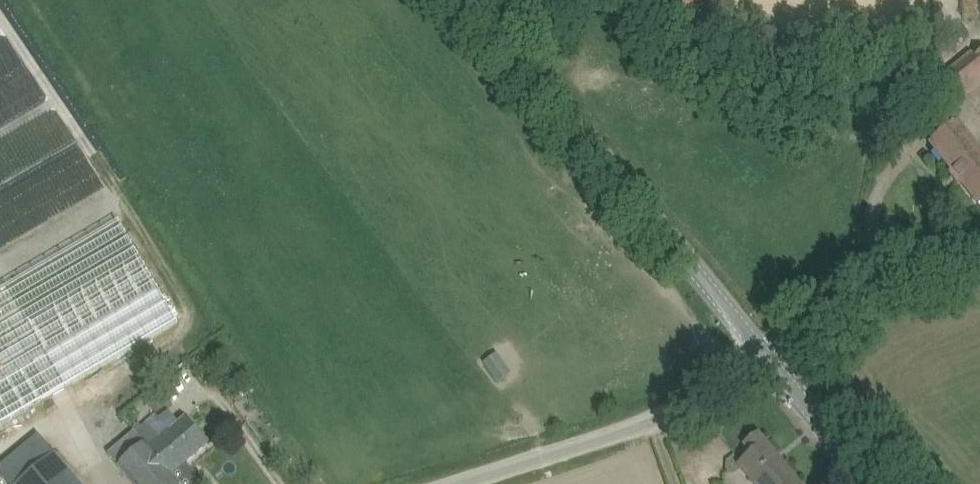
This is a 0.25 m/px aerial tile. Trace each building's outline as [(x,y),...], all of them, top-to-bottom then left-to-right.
[(955,46),(945,33),(943,31),(936,37),(930,42),(943,57),(955,46)] [(976,57),(973,53),(931,87),(945,106),(979,78),(979,54),(976,57)] [(933,146),(979,204),(979,158),(956,128),(933,146)] [(177,323),(119,222),(0,291),(0,427),(177,323)] [(500,353),(485,361),(496,382),(511,374),(500,353)] [(239,376),(231,382),(228,378),(219,385),(226,394),(235,388),(243,382),(239,376)] [(146,443),(162,461),(173,474),(208,444),(186,418),(171,431),(159,418),(139,436),(146,443)] [(55,453),(39,434),(0,465),(0,474),(8,483),(81,483),(55,453)] [(782,462),(780,463),(765,445),(766,443),(761,436),(756,436),(748,442),(748,447),(753,453),(740,464),(757,483),(800,483),(782,462)] [(173,474),(162,461),(146,443),(118,466),(133,483),(180,483),(172,475),(173,474)]
